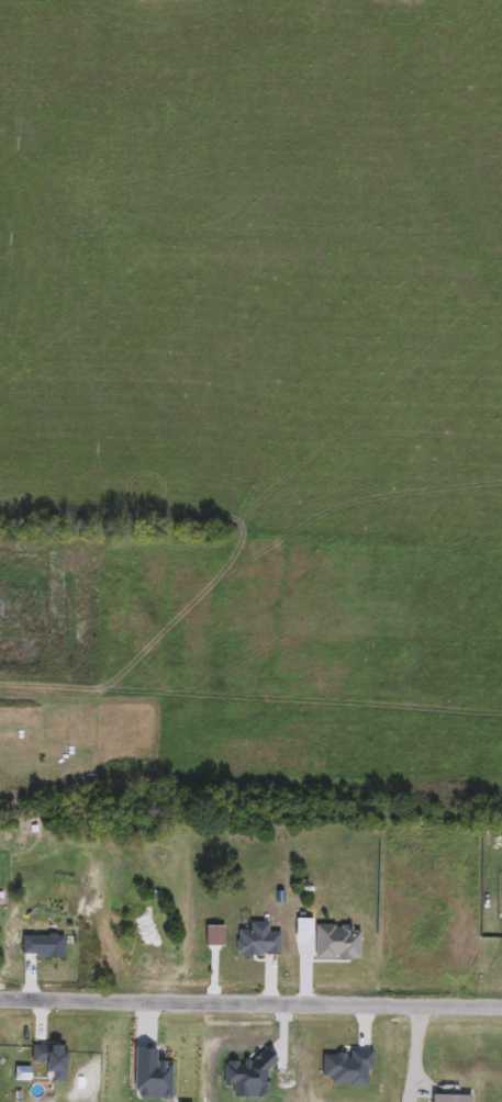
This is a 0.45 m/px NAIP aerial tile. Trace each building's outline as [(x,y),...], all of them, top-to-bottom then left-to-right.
[(236,930),(278,932),(278,958),(244,960),(235,951),(236,930)] [(21,936),(60,935),(60,958),(21,957),(21,936)]
